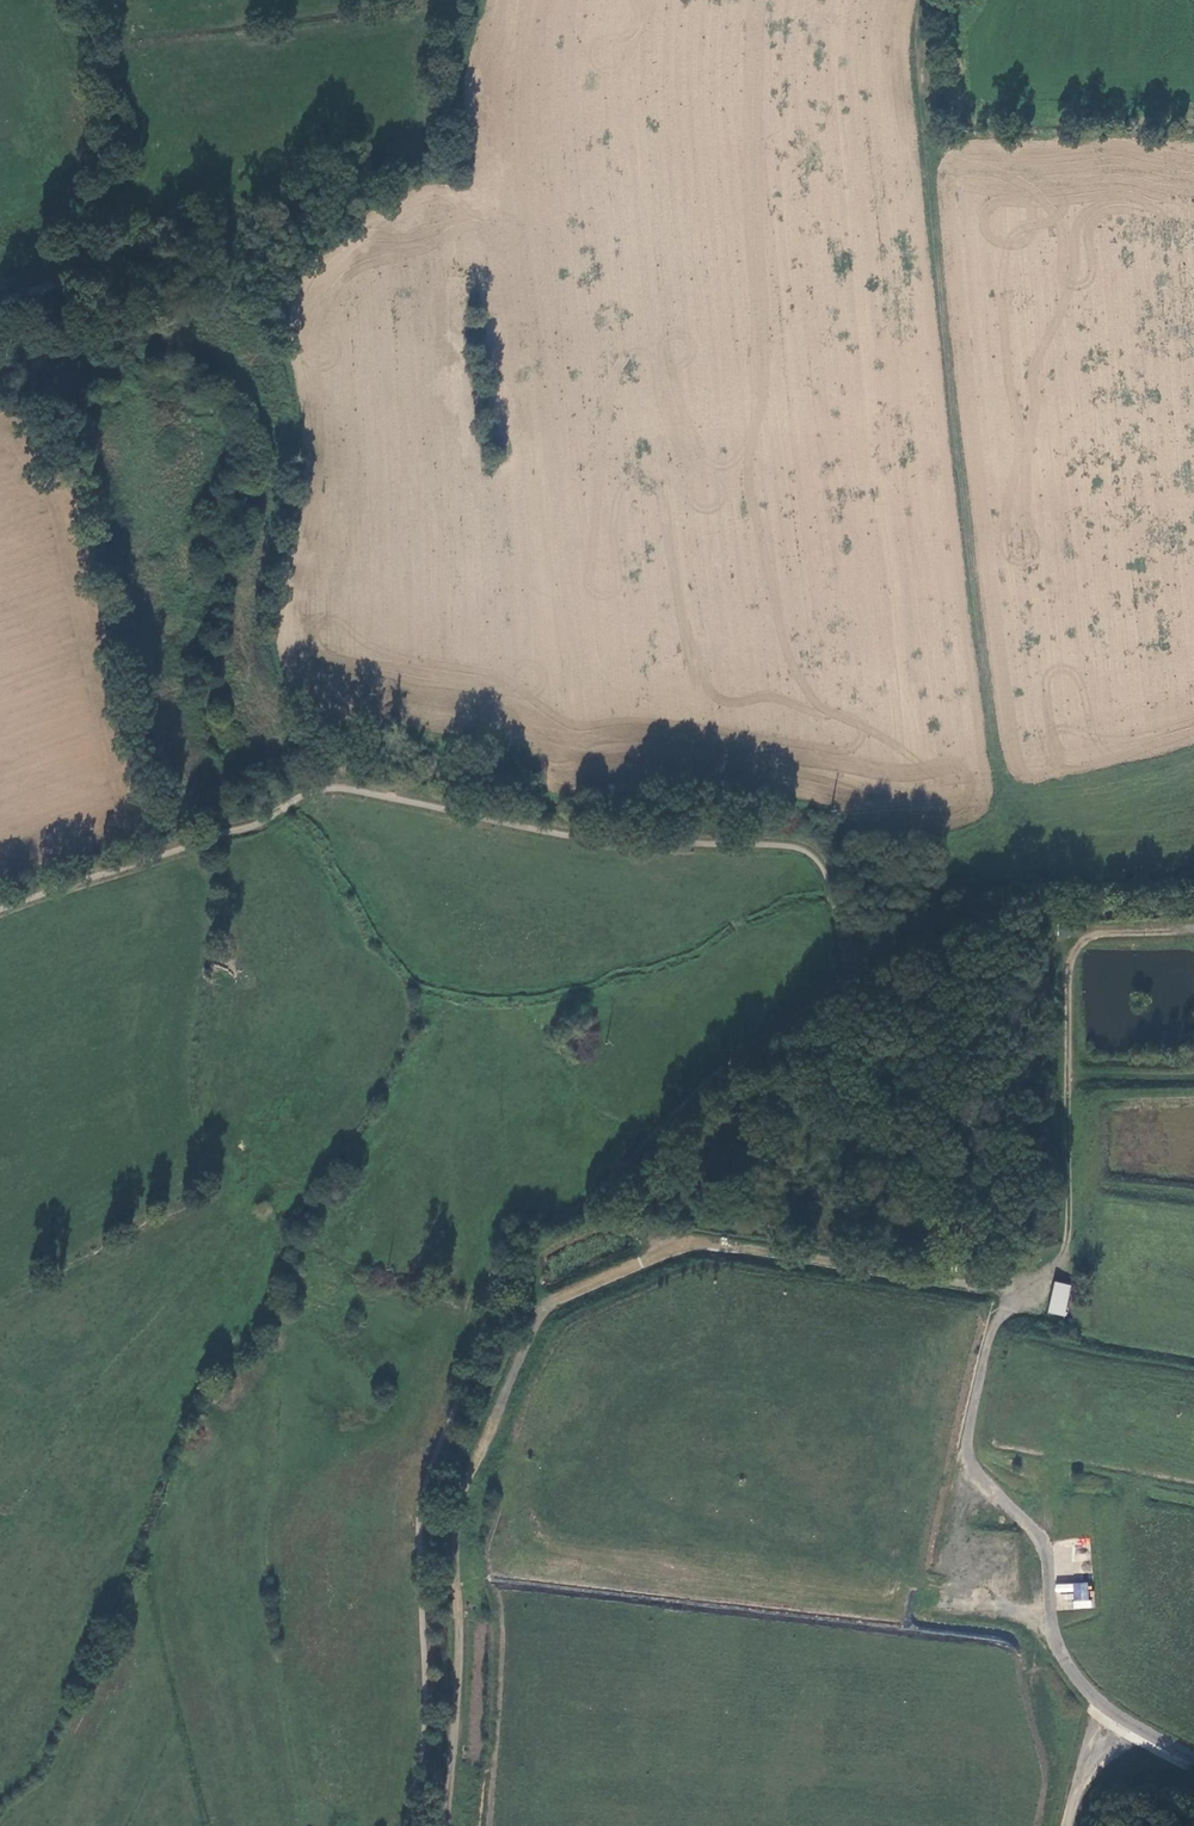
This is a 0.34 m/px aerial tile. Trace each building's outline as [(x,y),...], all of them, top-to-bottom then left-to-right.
[(1054,1281),(1047,1313),(1064,1317),(1072,1285),(1054,1281)] [(1073,1608),(1089,1608),(1089,1583),(1055,1583),(1055,1592),(1073,1592),(1073,1608)]
